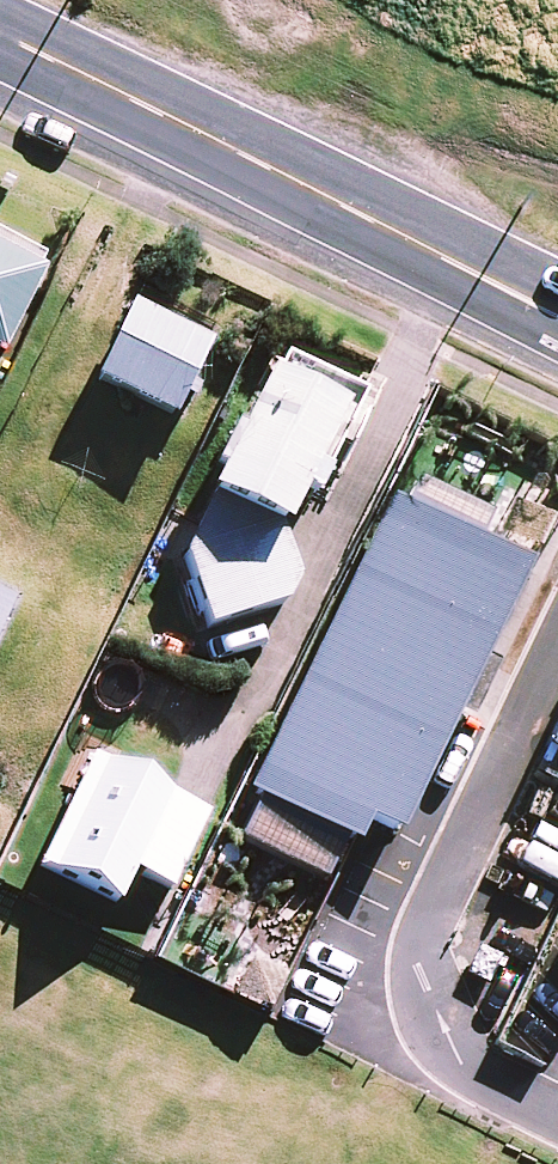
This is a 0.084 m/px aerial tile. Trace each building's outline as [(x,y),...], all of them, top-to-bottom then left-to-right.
[(8,358),(53,271),(0,243),(0,354),(8,358)] [(209,345),(133,307),(97,381),(173,418),(209,345)] [(357,396),(277,355),(211,487),(218,490),(186,555),(210,628),(282,604),(303,563),(279,552),(357,396)] [(248,793),(265,801),(245,843),(336,887),(369,820),(399,835),(557,507),(557,504),(489,470),(498,452),(425,416),(400,467),(424,478),(411,504),(393,495),(248,793)] [(0,594),(0,636),(16,602),(0,594)] [(207,815),(94,759),(42,865),(118,902),(134,870),(171,888),(207,815)]
